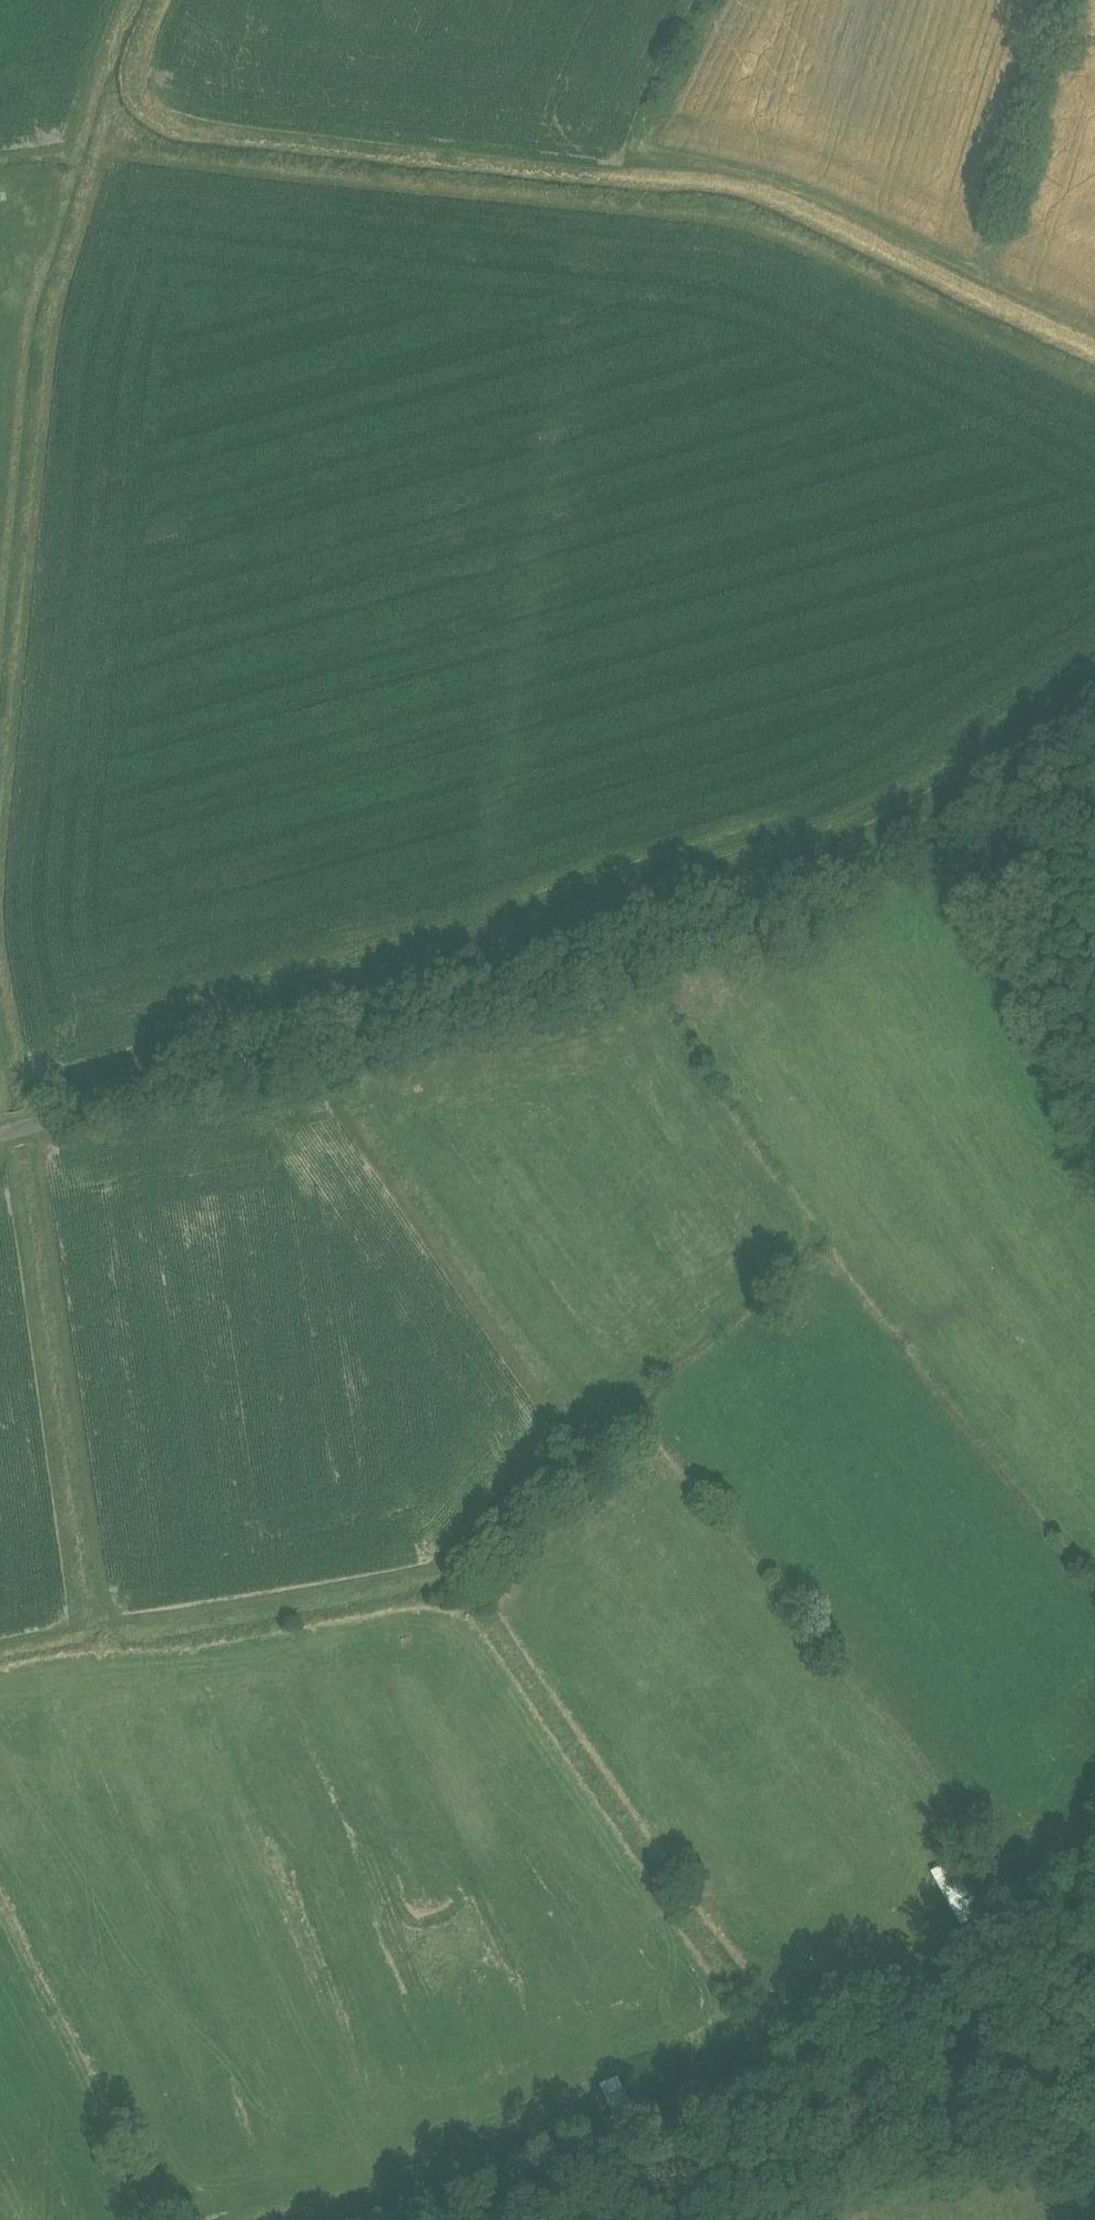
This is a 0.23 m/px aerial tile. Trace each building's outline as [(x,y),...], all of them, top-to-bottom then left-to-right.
[(938,1869),(964,1922),(985,1912),(959,1858),(938,1869)] [(625,2074),(606,2083),(622,2119),(641,2111),(625,2074)]
